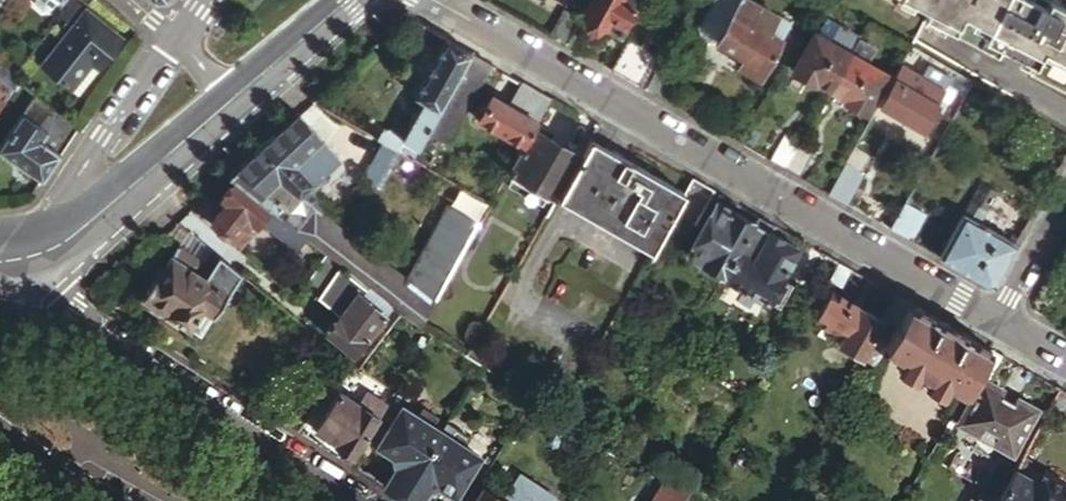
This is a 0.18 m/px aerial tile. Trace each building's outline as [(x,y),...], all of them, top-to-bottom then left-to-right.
[(582,11),(602,23),(603,22),(618,31),(636,0),(588,0),(582,11)] [(758,76),(786,27),(740,0),(716,41),(742,56),(737,64),(758,76)] [(1059,15),(1063,6),(1052,0),(918,0),(928,6),(925,12),(954,27),(952,29),(999,54),(1003,46),(1033,61),(1029,69),(1065,89),(1065,19),(1059,15)] [(547,34),(563,43),(568,33),(572,26),(577,18),(562,8),(547,34)] [(120,39),(84,10),(41,65),(70,87),(90,62),(97,68),(120,39)] [(791,70),(827,89),(848,52),(813,33),(791,70)] [(375,138),(411,158),(430,126),(471,53),(446,38),(413,96),(422,101),(402,135),(383,125),(375,138)] [(610,69),(639,86),(657,55),(627,38),(610,69)] [(920,49),(910,44),(898,63),(908,69),(920,49)] [(848,52),(827,89),(866,111),(886,74),(848,52)] [(489,63),(471,53),(430,126),(448,137),(489,63)] [(679,66),(662,56),(644,89),(661,98),(679,66)] [(908,69),(898,63),(876,102),(921,128),(936,102),(935,101),(942,88),(908,69)] [(0,68),(0,79),(12,88),(17,82),(12,77),(0,68)] [(10,91),(12,88),(0,79),(0,96),(4,99),(6,97),(10,91)] [(550,98),(520,81),(507,104),(489,95),(476,119),(522,145),(532,128),(550,98)] [(15,95),(10,91),(6,97),(10,100),(15,95)] [(76,129),(49,107),(36,124),(20,115),(0,144),(0,151),(41,179),(76,129)] [(278,213),(421,322),(434,299),(399,272),(298,195),(338,159),(296,114),(227,176),(234,181),(276,215),(277,214),(278,213)] [(532,128),(522,145),(507,171),(555,198),(575,164),(576,164),(581,156),(532,128)] [(768,159),(782,167),(799,139),(785,131),(768,159)] [(799,139),(782,167),(797,175),(813,147),(799,139)] [(589,140),(581,156),(576,164),(575,164),(555,198),(553,202),(647,256),(673,210),(672,209),(682,192),(589,140)] [(860,170),(843,159),(824,191),(842,201),(860,170)] [(711,190),(690,178),(682,192),(672,209),(673,210),(693,221),(711,190)] [(974,203),(984,208),(994,189),(978,180),(936,254),(982,281),(992,277),(1013,241),(967,215),(974,203)] [(296,249),(306,237),(277,214),(276,215),(234,181),(221,198),(225,202),(210,222),(239,246),(251,231),(246,226),(249,221),(256,226),(260,221),(296,249)] [(722,274),(752,221),(715,200),(686,253),(722,274)] [(922,212),(901,200),(886,226),(907,238),(922,212)] [(1013,241),(1020,229),(984,208),(974,203),(967,215),(1013,241)] [(773,225),(755,215),(752,221),(722,274),(721,275),(778,307),(791,283),(779,276),(796,246),(769,230),(773,225)] [(213,251),(186,228),(175,245),(205,264),(213,251)] [(201,335),(240,273),(213,251),(205,264),(175,245),(156,275),(153,274),(140,294),(142,297),(201,335)] [(849,269),(835,261),(825,277),(839,285),(849,269)] [(357,362),(396,313),(375,294),(373,295),(344,273),(324,304),(346,321),(331,338),(357,362)] [(834,344),(859,358),(880,319),(878,318),(829,290),(812,320),(839,335),(834,344)] [(895,323),(907,302),(892,293),(880,314),(895,323)] [(988,347),(907,302),(895,323),(882,346),(899,356),(894,365),(912,376),(918,366),(926,371),(921,381),(940,391),(945,382),(963,392),(974,374),(989,348),(988,347)] [(882,346),(895,323),(880,314),(878,318),(880,319),(859,358),(872,365),(882,346)] [(1003,356),(989,348),(974,374),(980,378),(955,422),(1010,452),(1035,409),(1013,396),(1010,401),(998,395),(1001,390),(988,382),(1003,356)] [(326,382),(302,417),(314,424),(337,388),(360,404),(368,392),(385,403),(393,392),(358,369),(343,356),(326,382)] [(352,453),(378,415),(360,404),(337,388),(314,424),(313,426),(333,439),(332,441),(352,453)] [(378,415),(385,403),(368,392),(360,404),(378,415)] [(381,483),(398,494),(439,430),(431,425),(436,416),(421,407),(416,415),(400,404),(375,443),(392,454),(393,464),(381,483)] [(409,500),(416,500),(426,485),(436,483),(454,495),(479,456),(463,446),(469,438),(454,428),(449,436),(439,430),(398,494),(409,500)] [(1013,466),(993,500),(1065,500),(1065,486),(1040,471),(1036,479),(1013,466)] [(691,486),(668,474),(651,500),(681,500),(691,500),(694,497),(687,493),(691,486)] [(508,488),(500,499),(481,486),(472,500),(528,500),(508,488)]
